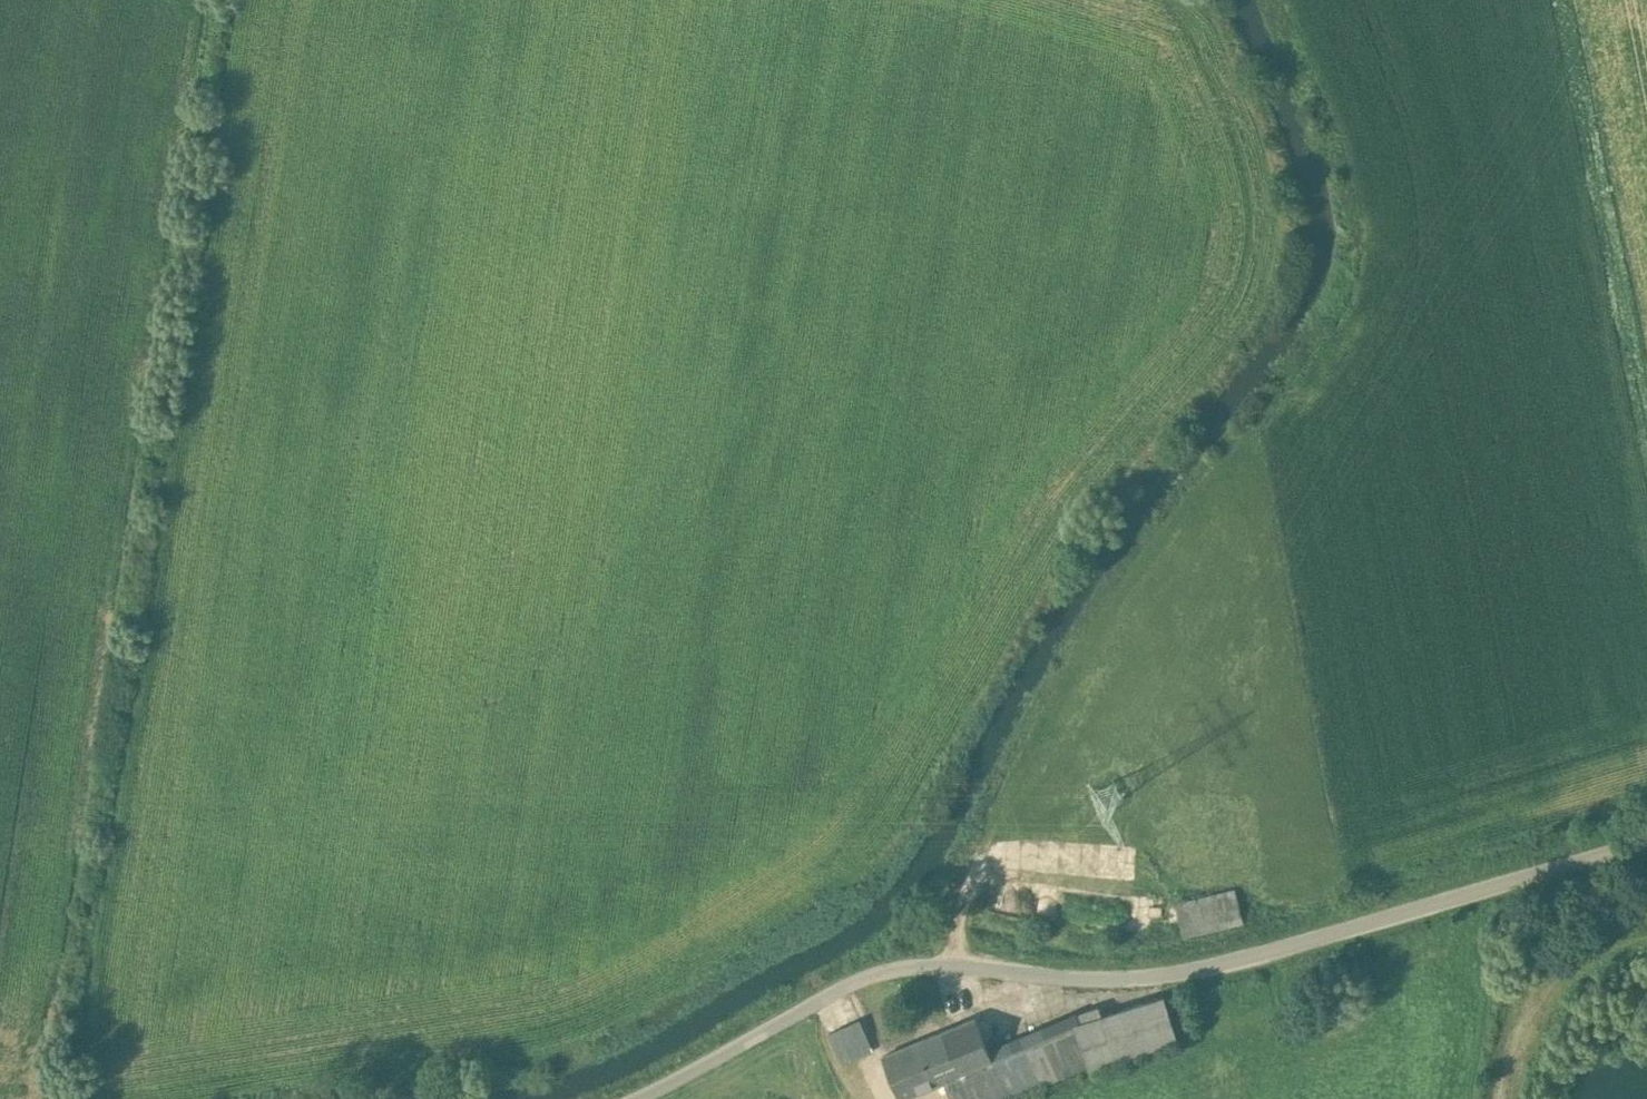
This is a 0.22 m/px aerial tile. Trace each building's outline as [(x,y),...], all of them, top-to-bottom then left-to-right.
[(1235,892),(1179,906),(1186,935),(1242,921),(1235,892)] [(1164,995),(1099,1016),(1113,1058),(1177,1037),(1164,995)] [(988,1052),(992,1062),(970,1071),(946,1080),(952,1093),(955,1098),(994,1098),(1092,1058),(1075,1016),(988,1052)] [(862,1018),(831,1032),(844,1062),(875,1048),(862,1018)] [(988,1052),(974,1018),(952,1027),(970,1071),(992,1062),(988,1052)] [(970,1071),(952,1027),(929,1036),(946,1080),(970,1071)] [(946,1080),(929,1036),(883,1055),(901,1098),(935,1085),(946,1080)] [(946,1080),(935,1085),(940,1098),(952,1093),(946,1080)]
